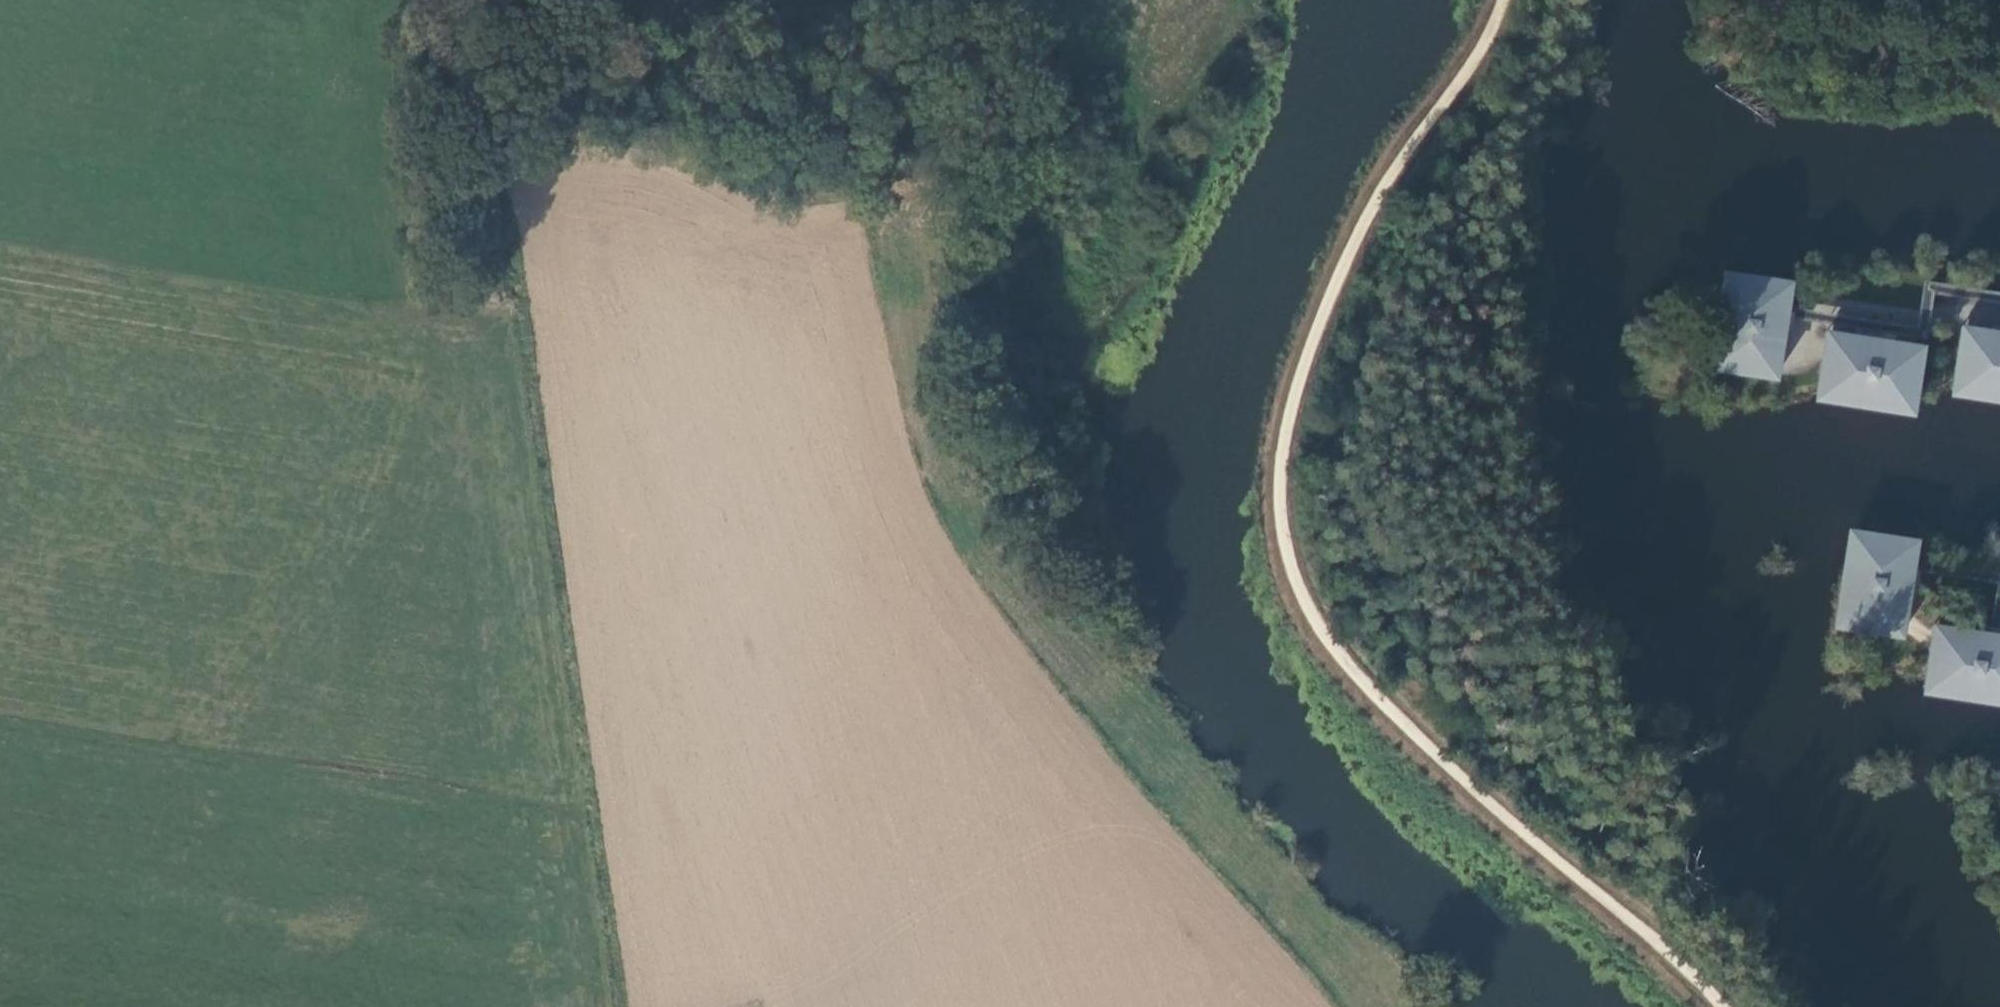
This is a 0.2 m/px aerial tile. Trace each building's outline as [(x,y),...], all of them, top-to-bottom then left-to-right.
[(1787,282),(1725,273),(1710,369),(1772,378),(1787,282)] [(1960,329),(1951,391),(1999,399),(1999,335),(1960,329)] [(1911,412),(1920,349),(1824,335),(1815,397),(1911,412)] [(1913,540),(1850,531),(1836,627),(1898,636),(1913,540)] [(1932,628),(1922,690),(1999,702),(1999,638),(1932,628)]
